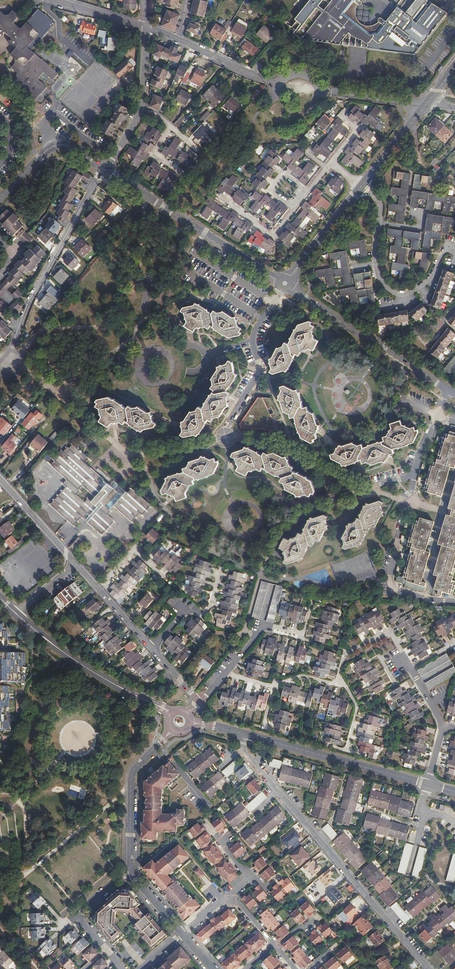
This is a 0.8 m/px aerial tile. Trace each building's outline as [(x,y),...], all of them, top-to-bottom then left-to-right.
[(136,0),(125,0),(125,5),(125,9),(136,9),(136,0)] [(164,2),(168,3),(167,7),(175,9),(176,3),(178,4),(179,0),(164,0),(164,2)] [(196,1),(194,0),(191,13),(204,17),(208,2),(204,1),(204,0),(197,0),(196,1)] [(302,39),(309,40),(311,38),(330,43),(332,41),(338,44),(339,44),(340,43),(341,43),(345,38),(350,38),(351,34),(351,29),(348,29),(344,26),(352,16),(351,15),(349,15),(348,14),(347,14),(345,14),(345,13),(347,10),(346,10),(353,1),(354,1),(358,5),(359,5),(360,5),(361,4),(361,3),(361,2),(361,1),(359,0),(311,0),(314,3),(311,6),(308,7),(308,10),(305,14),(301,11),(295,19),(297,21),(290,29),(294,32),(294,33),(302,39)] [(382,47),(406,51),(410,54),(411,47),(412,45),(414,47),(413,48),(417,51),(419,49),(419,48),(418,47),(417,46),(419,43),(422,45),(423,43),(422,42),(424,41),(425,41),(428,37),(427,36),(433,29),(434,30),(437,25),(436,25),(438,23),(439,24),(442,19),(440,17),(442,15),(443,16),(444,16),(445,16),(446,15),(447,13),(441,9),(439,11),(437,10),(439,7),(430,2),(427,5),(426,4),(428,1),(427,0),(416,0),(404,15),(396,9),(388,19),(386,22),(381,18),(380,18),(379,18),(378,19),(379,21),(379,22),(383,25),(384,26),(382,28),(381,28),(372,38),(373,39),(370,44),(368,43),(368,45),(367,48),(381,50),(382,47)] [(362,40),(368,45),(368,43),(370,44),(373,39),(372,38),(381,28),(382,28),(384,26),(383,25),(379,22),(378,22),(376,24),(374,25),(372,26),(370,26),(367,26),(365,26),(363,25),(361,23),(359,22),(358,20),(356,18),(356,16),(355,13),(355,11),(356,9),(357,6),(358,5),(354,1),(353,1),(346,10),(347,10),(345,13),(345,14),(347,14),(348,14),(349,15),(351,15),(352,16),(344,26),(348,29),(351,29),(351,34),(352,35),(356,38),(362,40)] [(21,29),(13,38),(13,40),(10,40),(9,40),(9,41),(9,42),(9,43),(9,44),(10,45),(16,44),(17,48),(11,55),(15,59),(15,63),(11,67),(18,73),(12,80),(35,100),(46,87),(37,79),(44,72),(53,80),(58,74),(48,65),(46,67),(34,57),(36,54),(32,50),(55,23),(39,9),(21,29)] [(5,31),(13,22),(19,16),(13,10),(9,15),(5,15),(1,11),(0,12),(0,36),(1,36),(2,36),(3,36),(4,35),(4,34),(4,32),(5,31)] [(180,15),(167,10),(161,26),(178,32),(180,27),(176,26),(170,23),(171,20),(175,22),(177,19),(179,20),(180,15)] [(97,26),(86,23),(86,22),(82,20),(80,29),(83,30),(83,31),(94,35),(97,26)] [(200,23),(194,21),(192,24),(191,27),(188,26),(187,30),(197,35),(200,27),(199,27),(200,23)] [(15,24),(13,22),(5,31),(7,33),(12,37),(13,38),(21,29),(20,28),(15,24)] [(241,25),(237,23),(232,32),(241,37),(246,28),(241,25)] [(225,33),(227,31),(215,24),(210,34),(221,41),(222,39),(225,33)] [(274,34),(264,26),(257,34),(267,42),(274,34)] [(245,38),(240,44),(243,46),(243,47),(246,50),(245,51),(248,54),(249,53),(253,55),(258,49),(245,38)] [(118,39),(109,39),(108,45),(108,50),(117,51),(118,39)] [(170,50),(157,44),(153,55),(161,58),(162,56),(178,63),(181,55),(177,53),(179,47),(172,44),(170,50)] [(127,59),(114,72),(120,78),(123,75),(124,75),(129,71),(130,71),(135,67),(127,59)] [(169,72),(158,67),(155,75),(158,77),(156,81),(153,79),(151,84),(161,89),(169,72)] [(188,71),(180,67),(173,81),(177,82),(180,77),(183,79),(186,74),(188,71)] [(207,72),(199,68),(198,70),(197,70),(190,82),(200,87),(207,72)] [(251,99),(253,100),(262,91),(258,88),(251,96),(252,97),(251,99)] [(209,89),(203,97),(205,99),(211,104),(209,106),(213,109),(221,100),(209,89)] [(190,98),(180,92),(175,101),(185,107),(190,98)] [(164,100),(155,95),(152,102),(154,103),(153,105),(152,104),(150,107),(159,111),(164,100)] [(242,108),(231,98),(222,107),(228,113),(231,110),(236,114),(242,108)] [(125,113),(126,111),(127,108),(118,103),(115,108),(117,110),(111,121),(108,119),(101,131),(110,136),(112,133),(113,132),(114,133),(116,133),(117,131),(116,130),(115,129),(115,128),(117,125),(120,126),(122,123),(122,122),(124,123),(125,124),(127,121),(125,121),(124,120),(125,118),(127,114),(126,113),(125,113)] [(353,112),(348,117),(354,122),(355,121),(358,123),(360,120),(364,115),(359,111),(360,109),(355,106),(351,111),(353,112)] [(364,115),(360,120),(366,125),(368,123),(376,129),(380,123),(375,120),(381,111),(375,107),(367,117),(364,115)] [(202,119),(205,121),(208,118),(210,115),(207,113),(202,119)] [(319,127),(323,131),(332,121),(329,119),(325,114),(317,123),(321,126),(319,127)] [(182,115),(174,125),(178,128),(185,118),(182,115)] [(336,126),(328,136),(333,141),(339,133),(345,137),(349,131),(341,125),(343,122),(338,118),(333,124),(336,126)] [(428,127),(436,135),(444,126),(445,125),(440,121),(439,122),(436,119),(428,127)] [(204,126),(202,125),(194,134),(197,137),(196,138),(198,140),(200,140),(202,137),(204,138),(204,140),(206,142),(209,142),(215,135),(215,133),(212,130),(209,130),(208,131),(205,128),(205,127),(204,126)] [(444,126),(436,135),(445,143),(453,134),(444,126)] [(158,142),(162,136),(160,135),(162,132),(154,127),(150,133),(148,132),(145,137),(151,140),(152,139),(154,140),(158,142)] [(375,134),(367,128),(365,131),(364,130),(359,135),(364,139),(365,140),(364,141),(369,146),(373,141),(371,140),(375,134)] [(317,145),(312,151),(318,155),(320,153),(328,159),(332,153),(327,149),(333,141),(328,136),(320,147),(317,145)] [(151,140),(145,137),(142,142),(144,143),(140,149),(143,151),(148,154),(150,151),(152,152),(156,146),(151,143),(150,142),(151,140)] [(161,153),(168,157),(170,154),(178,159),(182,153),(176,150),(182,141),(175,137),(169,148),(166,146),(161,153)] [(354,146),(352,148),(355,151),(359,154),(364,149),(366,150),(369,146),(364,141),(362,143),(361,142),(360,141),(357,138),(352,144),(354,146)] [(426,141),(420,147),(420,149),(420,152),(429,143),(426,141)] [(349,146),(347,149),(344,152),(347,154),(341,162),(347,166),(351,162),(359,168),(363,162),(354,154),(355,151),(352,148),(349,146)] [(143,151),(140,149),(138,152),(130,147),(126,153),(135,158),(132,164),(138,167),(143,159),(146,161),(150,155),(148,154),(143,151)] [(303,153),(298,148),(291,157),(286,153),(282,158),(289,164),(287,167),(293,171),(297,166),(298,165),(295,163),(303,153)] [(275,156),(277,154),(271,150),(267,154),(269,156),(265,161),(266,162),(270,166),(272,167),(274,164),(276,166),(280,160),(275,156)] [(182,153),(178,159),(181,161),(180,163),(186,167),(188,163),(190,161),(191,162),(195,156),(190,153),(189,155),(183,152),(182,153)] [(439,161),(436,158),(431,163),(434,166),(439,161)] [(157,177),(158,175),(162,169),(159,167),(160,165),(154,161),(150,167),(148,166),(144,172),(149,175),(151,173),(157,177)] [(266,162),(258,172),(259,173),(264,177),(266,179),(268,176),(270,177),(274,171),(271,169),(269,167),(270,166),(266,162)] [(299,180),(305,185),(310,179),(307,177),(315,167),(309,162),(303,170),(297,166),(293,171),(301,178),(299,180)] [(174,182),(178,176),(172,172),(170,174),(162,169),(158,175),(164,178),(158,187),(164,191),(171,180),(174,182)] [(83,176),(73,170),(65,183),(68,185),(64,192),(67,193),(59,206),(62,208),(58,214),(60,215),(58,219),(64,222),(70,213),(68,212),(72,205),(70,204),(78,191),(75,189),(81,179),(87,183),(91,176),(85,172),(83,176)] [(402,179),(401,189),(408,190),(411,174),(394,171),(393,178),(402,179)] [(264,177),(259,173),(255,177),(257,179),(253,184),(260,190),(262,188),(264,189),(268,183),(265,180),(263,179),(264,177)] [(413,187),(413,190),(420,192),(422,182),(431,183),(431,179),(432,177),(415,174),(413,187)] [(225,185),(222,183),(216,189),(223,194),(225,191),(233,197),(237,192),(232,188),(238,180),(232,175),(225,185)] [(340,188),(344,183),(344,182),(337,177),(336,176),(334,179),(333,178),(328,184),(330,185),(332,187),(334,188),(332,190),(338,194),(342,190),(340,188)] [(312,206),(314,208),(318,203),(326,209),(331,203),(321,195),(323,193),(316,188),(312,193),(314,196),(308,203),(312,206)] [(400,195),(398,205),(406,206),(408,190),(401,189),(392,188),(391,194),(400,195)] [(237,192),(233,197),(235,199),(234,201),(240,205),(244,200),(246,201),(250,196),(246,192),(244,194),(238,190),(237,192)] [(413,190),(411,199),(419,201),(420,192),(413,190)] [(271,199),(266,195),(264,197),(256,191),(252,197),(256,201),(250,209),(256,213),(264,203),(267,206),(267,205),(271,199)] [(428,202),(426,209),(434,211),(435,205),(435,201),(436,194),(420,192),(419,201),(428,202)] [(435,201),(440,202),(444,203),(443,212),(450,213),(452,197),(436,194),(435,201)] [(213,211),(219,214),(222,208),(214,203),(216,200),(210,196),(205,203),(208,205),(201,215),(207,219),(213,211)] [(279,205),(271,199),(267,205),(272,209),(266,217),(272,221),(280,211),(282,214),(287,207),(281,203),(279,205)] [(419,201),(411,199),(410,207),(426,209),(428,202),(419,201)] [(298,217),(303,221),(307,217),(316,223),(320,218),(315,213),(310,209),(312,206),(308,203),(306,201),(301,207),(304,209),(298,217)] [(406,206),(398,205),(389,204),(388,210),(398,212),(396,221),(403,223),(406,206)] [(231,219),(234,221),(237,217),(239,215),(233,211),(231,213),(222,208),(219,214),(224,218),(219,226),(224,230),(231,219)] [(7,209),(0,217),(0,218),(5,222),(3,225),(8,230),(7,231),(13,236),(15,234),(21,228),(23,226),(18,221),(20,219),(14,213),(12,215),(7,209)] [(102,216),(95,209),(86,219),(94,226),(102,216)] [(139,223),(144,214),(137,210),(132,218),(139,223)] [(428,214),(425,231),(433,232),(435,215),(428,214)] [(433,232),(442,233),(444,217),(435,215),(433,232)] [(246,229),(249,231),(252,227),(253,224),(247,220),(245,223),(237,217),(234,221),(233,223),(239,227),(233,236),(239,240),(246,229)] [(284,228),(287,230),(291,233),(291,234),(293,231),(303,239),(308,233),(303,229),(307,224),(303,221),(298,217),(292,225),(289,223),(284,228)] [(442,233),(449,234),(450,224),(454,225),(454,218),(444,217),(442,233)] [(21,228),(15,234),(19,238),(19,237),(25,232),(25,231),(21,228)] [(53,236),(46,229),(39,237),(45,244),(53,236)] [(396,236),(395,246),(402,248),(403,238),(405,231),(388,229),(387,235),(396,236)] [(107,233),(104,230),(95,239),(98,242),(107,233)] [(260,246),(265,238),(262,236),(263,234),(257,230),(255,235),(253,236),(252,235),(248,241),(253,244),(254,242),(260,246)] [(284,242),(283,244),(288,248),(292,244),(290,242),(294,236),(291,234),(291,233),(287,230),(285,233),(283,232),(279,238),(282,240),(284,242)] [(421,233),(405,231),(403,238),(420,241),(421,233)] [(433,232),(425,231),(423,247),(429,248),(431,239),(440,240),(442,233),(433,232)] [(25,232),(19,237),(27,245),(32,239),(25,232)] [(273,246),(276,242),(269,238),(268,240),(265,238),(260,246),(261,246),(266,250),(265,252),(270,255),(273,249),(272,248),(273,246)] [(402,248),(407,248),(418,250),(420,241),(403,238),(402,248)] [(82,240),(74,248),(83,257),(91,249),(82,240)] [(349,249),(356,249),(359,248),(360,253),(360,255),(360,257),(368,256),(365,240),(348,242),(349,249)] [(12,274),(1,285),(7,290),(12,285),(14,287),(19,281),(18,280),(23,274),(22,273),(27,268),(31,272),(37,266),(36,265),(41,260),(40,258),(45,253),(37,246),(32,251),(30,249),(24,254),(24,255),(14,266),(15,267),(10,272),(12,274)] [(399,253),(398,263),(405,264),(407,248),(402,248),(395,246),(391,246),(390,252),(399,253)] [(343,268),(349,267),(346,251),(329,254),(331,261),(341,260),(342,266),(343,268)] [(413,251),(412,257),(421,259),(419,269),(427,270),(429,253),(413,251)] [(71,255),(64,262),(72,270),(79,263),(71,255)] [(405,264),(398,263),(392,263),(391,269),(400,270),(399,280),(406,281),(409,265),(405,264)] [(333,270),(334,277),(344,275),(345,284),(352,283),(349,267),(343,268),(338,269),(333,270)] [(332,268),(330,268),(316,271),(317,278),(327,277),(329,285),(335,284),(334,277),(333,270),(332,268)] [(62,269),(54,277),(61,284),(68,276),(62,269)] [(446,271),(443,278),(451,281),(453,273),(446,271)] [(354,274),(355,282),(372,279),(371,272),(354,274)] [(443,278),(441,285),(448,287),(449,286),(451,281),(443,278)] [(372,279),(355,282),(356,287),(357,290),(373,288),(372,279)] [(441,285),(438,292),(446,294),(446,293),(448,287),(441,285)] [(357,290),(356,287),(340,289),(341,297),(350,295),(351,304),(358,303),(358,298),(357,290)] [(357,290),(358,298),(368,296),(369,305),(376,304),(373,288),(357,290)] [(17,290),(12,295),(17,300),(22,295),(17,290)] [(49,292),(40,303),(48,310),(57,299),(49,292)] [(438,292),(436,299),(443,302),(443,301),(445,295),(446,294),(438,292)] [(436,299),(433,306),(440,309),(443,302),(436,299)] [(0,302),(0,310),(4,313),(9,308),(1,300),(0,302)] [(15,302),(10,307),(16,312),(21,307),(15,302)] [(208,314),(209,312),(207,311),(207,309),(206,309),(205,309),(200,305),(199,305),(199,304),(197,304),(195,303),(194,305),(183,307),(181,311),(183,313),(184,313),(185,317),(186,317),(185,319),(186,320),(187,322),(185,326),(193,331),(196,327),(195,324),(197,324),(198,327),(199,328),(201,325),(203,325),(204,327),(205,326),(206,327),(208,329),(211,325),(208,314)] [(423,305),(417,310),(422,316),(428,311),(423,305)] [(212,314),(209,312),(208,314),(211,325),(215,328),(215,330),(217,329),(217,330),(222,334),(223,333),(223,335),(225,335),(229,337),(240,335),(241,333),(239,331),(241,328),(239,326),(238,326),(238,325),(236,325),(235,323),(237,320),(236,319),(233,320),(233,317),(223,311),(222,312),(221,312),(217,313),(217,312),(214,310),(212,314)] [(417,310),(411,315),(416,321),(422,316),(417,310)] [(400,314),(401,322),(409,320),(408,313),(400,314)] [(393,315),(394,323),(401,322),(400,314),(393,315)] [(385,317),(387,324),(394,323),(393,315),(385,317)] [(385,317),(378,318),(379,326),(387,324),(385,317)] [(4,339),(11,331),(6,326),(7,325),(1,320),(0,322),(0,335),(4,339)] [(291,339),(289,344),(292,354),(294,355),(295,353),(299,355),(301,352),(300,351),(302,351),(301,349),(303,348),(306,350),(307,349),(306,345),(308,345),(309,348),(314,350),(319,346),(318,340),(314,338),(313,336),(314,335),(313,334),(313,333),(311,329),(312,329),(314,326),(310,324),(311,322),(309,321),(298,324),(296,329),(295,329),(295,330),(294,331),(291,336),(292,337),(290,338),(291,339)] [(443,334),(452,341),(454,336),(454,333),(448,328),(443,334)] [(443,334),(439,340),(447,347),(452,341),(443,334)] [(439,340),(434,346),(442,352),(447,347),(439,340)] [(292,354),(289,344),(285,342),(284,344),(284,345),(279,347),(278,347),(272,357),(273,360),(271,360),(270,362),(273,364),(274,366),(272,367),(272,368),(271,371),(274,373),(285,369),(287,370),(288,368),(289,368),(289,366),(290,366),(293,361),(292,360),(294,359),(293,358),(294,355),(292,354)] [(437,358),(438,357),(442,353),(442,352),(434,346),(429,352),(437,358)] [(454,356),(444,369),(450,374),(454,368),(454,357),(454,356)] [(211,388),(214,390),(225,387),(228,389),(229,386),(230,386),(230,385),(231,385),(234,380),(234,379),(236,378),(235,377),(237,374),(235,373),(232,362),(229,360),(227,363),(226,364),(226,366),(224,366),(221,364),(220,366),(220,368),(218,369),(212,379),(213,380),(214,385),(213,385),(211,388)] [(300,406),(302,405),(302,402),(302,401),(301,400),(300,394),(299,393),(299,392),(298,391),(297,389),(295,389),(285,384),(281,386),(282,389),(283,389),(282,391),(283,392),(282,394),(279,394),(280,396),(282,397),(281,400),(285,410),(286,410),(286,411),(290,413),(290,414),(291,417),(295,416),(300,406)] [(225,387),(214,390),(212,394),(210,394),(210,396),(209,396),(206,401),(206,402),(205,402),(205,404),(203,408),(205,419),(207,420),(208,418),(212,421),(213,418),(213,417),(218,416),(220,416),(226,406),(226,404),(228,403),(229,402),(226,400),(226,398),(227,397),(227,396),(228,396),(230,393),(226,391),(228,389),(225,387)] [(129,419),(127,409),(123,406),(122,404),(121,405),(121,404),(116,400),(115,400),(114,399),(113,400),(109,397),(98,399),(96,401),(98,403),(96,406),(99,408),(100,412),(101,412),(101,414),(102,414),(102,417),(100,421),(109,426),(111,423),(111,419),(113,419),(114,422),(115,423),(117,420),(119,420),(119,422),(121,421),(121,422),(124,424),(126,420),(128,422),(129,419)] [(265,429),(267,429),(274,429),(273,429),(275,426),(276,426),(275,423),(273,421),(272,421),(271,418),(272,417),(270,414),(269,415),(266,409),(267,408),(262,397),(262,399),(258,398),(258,397),(252,407),(252,408),(249,413),(248,413),(246,415),(247,416),(245,419),(244,419),(240,424),(241,423),(243,426),(242,427),(250,428),(251,426),(252,427),(255,427),(264,428),(265,427),(265,429)] [(30,410),(19,400),(11,409),(23,419),(30,410)] [(129,405),(127,409),(129,419),(128,422),(130,423),(130,425),(132,425),(132,426),(137,428),(138,428),(139,430),(140,430),(142,431),(144,429),(155,426),(157,423),(155,421),(154,421),(153,420),(151,420),(151,418),(153,415),(151,414),(149,415),(148,412),(138,406),(137,407),(132,408),(132,407),(129,405)] [(303,407),(302,405),(300,406),(295,416),(297,420),(296,422),(297,423),(297,424),(298,429),(299,430),(299,431),(300,432),(302,436),(312,442),(314,441),(313,438),(317,437),(316,434),(316,432),(315,432),(315,430),(318,429),(318,426),(316,426),(317,423),(313,413),(312,413),(312,412),(308,410),(308,409),(307,406),(303,407)] [(205,419),(203,408),(199,406),(197,409),(198,410),(193,410),(193,411),(191,410),(185,420),(185,422),(183,423),(182,425),(185,426),(185,429),(184,429),(184,431),(183,431),(181,434),(185,436),(196,434),(198,435),(199,433),(201,432),(201,431),(205,426),(204,424),(206,424),(206,423),(207,420),(205,419)] [(33,414),(31,413),(22,423),(28,429),(39,416),(40,417),(42,415),(37,411),(35,413),(33,414)] [(11,426),(2,419),(0,421),(0,432),(3,435),(11,426)] [(384,441),(381,441),(382,444),(392,449),(397,447),(399,448),(400,447),(406,445),(406,444),(408,445),(409,443),(413,442),(418,433),(416,431),(415,430),(413,428),(411,427),(411,428),(409,428),(408,429),(406,428),(405,425),(404,425),(402,428),(401,427),(402,425),(400,421),(390,423),(391,428),(391,430),(389,430),(389,432),(387,436),(386,436),(383,437),(384,441)] [(442,433),(445,434),(449,435),(450,432),(454,433),(454,426),(451,425),(450,428),(444,426),(442,433)] [(438,460),(448,462),(454,438),(454,433),(450,432),(449,435),(445,434),(438,460)] [(48,442),(39,435),(30,444),(40,452),(48,442)] [(443,493),(444,491),(444,488),(445,485),(450,467),(449,466),(450,463),(454,464),(454,438),(448,462),(438,460),(437,463),(443,465),(434,494),(436,495),(437,491),(443,493)] [(16,445),(8,439),(2,447),(9,453),(16,445)] [(382,444),(381,441),(379,442),(378,441),(377,443),(376,442),(370,444),(370,445),(368,444),(368,446),(363,447),(358,457),(359,460),(361,459),(362,463),(365,462),(366,461),(370,463),(371,463),(371,464),(383,460),(384,459),(386,460),(388,459),(387,456),(388,454),(389,455),(390,453),(391,454),(394,453),(392,449),(382,444)] [(358,457),(363,447),(362,443),(359,444),(358,445),(354,443),(353,443),(353,442),(342,446),(341,448),(339,447),(337,447),(338,450),(337,452),(335,452),(334,453),(334,452),(330,454),(332,458),(342,463),(342,465),(345,464),(346,465),(347,464),(348,464),(354,462),(354,461),(355,462),(356,461),(359,460),(358,457)] [(78,446),(77,445),(76,445),(75,446),(74,445),(67,452),(65,450),(62,454),(61,454),(60,454),(59,454),(58,454),(57,455),(57,456),(57,457),(58,459),(52,465),(68,480),(64,484),(67,487),(62,492),(70,499),(67,503),(65,502),(62,506),(56,500),(51,505),(73,524),(85,511),(90,515),(90,516),(92,518),(88,522),(102,533),(113,520),(106,514),(114,505),(131,520),(139,512),(141,514),(150,505),(132,489),(128,494),(126,492),(127,491),(116,482),(112,486),(108,483),(107,483),(101,477),(98,477),(98,476),(98,475),(97,474),(96,474),(95,474),(94,474),(94,475),(89,470),(92,468),(90,466),(84,461),(88,457),(87,455),(86,454),(86,453),(85,454),(84,453),(84,452),(84,451),(83,451),(83,452),(82,451),(81,450),(80,450),(79,449),(79,448),(79,447),(78,447),(77,447),(78,446)] [(266,465),(263,455),(258,453),(257,451),(256,451),(256,450),(251,448),(250,448),(249,447),(248,447),(245,446),(244,448),(233,452),(232,456),(234,457),(235,457),(236,458),(238,458),(238,460),(237,463),(238,463),(241,463),(242,465),(239,466),(237,470),(246,475),(248,471),(251,470),(252,471),(253,469),(254,470),(258,468),(258,469),(261,470),(263,467),(265,468),(266,465)] [(281,473),(292,470),(294,466),(291,465),(290,465),(290,464),(290,462),(287,462),(289,459),(287,458),(285,459),(284,456),(273,451),(273,453),(272,452),(268,453),(267,453),(264,451),(263,455),(266,465),(265,468),(267,469),(268,470),(269,470),(270,471),(275,474),(276,474),(277,475),(278,474),(280,476),(281,473)] [(184,472),(182,473),(182,475),(193,480),(197,479),(199,479),(200,478),(203,478),(206,477),(207,476),(208,477),(209,475),(214,473),(219,463),(218,461),(215,461),(214,458),(211,459),(211,460),(209,459),(209,461),(207,460),(205,456),(204,457),(202,459),(200,458),(189,462),(190,463),(189,463),(187,467),(186,467),(183,468),(184,472)] [(428,492),(434,494),(443,465),(437,463),(432,462),(425,488),(429,489),(428,492)] [(311,480),(309,479),(307,477),(307,476),(305,476),(305,475),(300,473),(299,473),(298,472),(297,472),(292,470),(281,473),(280,476),(282,477),(281,480),(283,482),(284,482),(286,486),(286,488),(296,493),(299,492),(299,495),(301,495),(303,492),(305,492),(305,493),(307,493),(307,494),(310,495),(312,492),(314,492),(315,490),(313,485),(311,480)] [(182,475),(182,473),(179,473),(178,473),(177,474),(176,473),(171,475),(170,476),(169,476),(168,477),(166,478),(166,480),(161,490),(163,494),(166,493),(166,492),(167,493),(168,491),(170,492),(171,496),(173,495),(174,493),(176,494),(175,496),(176,501),(187,497),(185,493),(186,491),(188,490),(187,489),(188,489),(190,485),(191,485),(194,484),(193,480),(182,475)] [(360,516),(359,518),(361,519),(364,530),(366,531),(368,532),(370,529),(369,528),(374,527),(374,526),(375,526),(381,516),(380,514),(382,513),(383,511),(380,510),(379,508),(381,507),(381,505),(383,502),(379,500),(369,504),(366,503),(365,505),(364,506),(364,507),(363,507),(360,513),(361,513),(359,514),(360,516)] [(305,529),(303,531),(306,533),(309,543),(313,545),(314,542),(314,541),(318,540),(319,539),(320,540),(325,529),(325,527),(327,527),(328,525),(325,523),(324,521),(326,521),(325,519),(326,519),(328,516),(324,514),(313,517),(311,516),(310,518),(309,519),(309,521),(308,521),(305,526),(305,527),(304,528),(305,529)] [(446,515),(439,541),(444,543),(443,546),(442,546),(435,572),(439,573),(438,576),(434,589),(439,591),(442,592),(446,578),(452,580),(453,577),(442,574),(451,545),(447,543),(454,517),(452,517),(450,516),(446,515)] [(361,519),(359,518),(357,517),(356,521),(355,521),(355,523),(353,524),(350,522),(349,524),(349,526),(348,527),(342,537),(343,538),(343,539),(344,543),(342,546),(346,548),(357,545),(359,546),(360,544),(361,543),(361,542),(362,541),(365,537),(364,535),(366,535),(365,533),(366,531),(364,530),(361,519)] [(454,517),(447,543),(451,545),(442,574),(453,577),(454,569),(454,518),(454,517)] [(418,549),(427,520),(424,519),(420,518),(419,522),(415,520),(408,546),(412,548),(418,549)] [(155,519),(149,525),(152,528),(158,522),(155,519)] [(427,549),(433,526),(427,524),(428,521),(427,520),(418,549),(412,548),(411,551),(421,554),(413,583),(419,585),(420,582),(422,582),(423,577),(428,560),(429,556),(423,555),(424,551),(426,552),(427,549)] [(15,531),(8,522),(0,529),(0,532),(5,539),(15,531)] [(160,535),(153,529),(146,536),(153,542),(160,535)] [(306,533),(303,531),(302,534),(299,532),(297,535),(297,536),(293,537),(293,538),(292,537),(291,539),(288,539),(284,537),(280,547),(284,549),(284,551),(284,552),(285,553),(284,554),(286,558),(285,558),(284,561),(288,563),(298,559),(300,561),(301,558),(303,558),(303,556),(304,556),(306,551),(306,550),(307,549),(307,548),(309,543),(306,533)] [(13,551),(19,547),(17,544),(12,537),(5,542),(13,551)] [(78,537),(70,546),(74,550),(78,546),(79,545),(78,545),(82,540),(78,537)] [(158,565),(162,560),(169,553),(165,550),(163,552),(160,549),(153,557),(157,560),(154,562),(158,565)] [(421,554),(411,551),(404,577),(408,578),(407,581),(413,583),(421,554)] [(164,566),(167,569),(178,557),(178,556),(174,554),(172,556),(169,553),(162,560),(166,563),(164,566)] [(178,557),(167,569),(170,572),(172,569),(176,572),(182,565),(178,562),(181,559),(178,557)] [(131,564),(134,566),(141,573),(144,576),(147,572),(144,570),(147,566),(140,560),(137,563),(135,561),(131,564)] [(196,563),(195,568),(211,572),(212,568),(209,567),(210,562),(201,560),(199,564),(196,563)] [(125,571),(128,573),(135,580),(138,582),(141,579),(138,577),(141,573),(134,566),(131,570),(128,568),(125,571)] [(197,572),(196,577),(205,580),(206,575),(210,576),(211,572),(195,568),(194,571),(197,572)] [(229,575),(228,579),(232,580),(241,582),(244,583),(245,579),(242,578),(243,573),(234,571),(233,575),(229,575)] [(119,578),(122,580),(129,587),(132,589),(135,586),(132,583),(135,580),(128,573),(125,577),(122,574),(119,578)] [(404,577),(397,575),(396,581),(405,584),(404,587),(423,593),(425,587),(419,585),(413,583),(407,581),(408,578),(404,577)] [(196,577),(189,576),(188,579),(191,580),(190,585),(199,588),(200,583),(204,584),(205,580),(196,577)] [(452,580),(446,578),(442,592),(452,594),(454,585),(454,581),(452,580)] [(116,581),(113,585),(126,596),(129,593),(126,590),(129,587),(122,580),(119,584),(116,581)] [(227,583),(226,587),(229,588),(238,591),(242,592),(243,587),(240,587),(241,582),(232,580),(230,584),(227,583)] [(73,583),(54,598),(62,608),(81,593),(73,583)] [(190,585),(187,584),(186,588),(189,589),(188,594),(197,596),(198,592),(202,593),(203,589),(199,588),(190,585)] [(113,590),(109,593),(117,600),(121,597),(123,599),(126,596),(113,585),(111,588),(113,590)] [(225,592),(223,596),(227,597),(239,601),(241,596),(237,595),(238,591),(229,588),(228,593),(225,592)] [(153,600),(147,595),(140,603),(146,608),(153,600)] [(222,601),(221,605),(237,609),(239,601),(227,597),(226,602),(222,601)] [(94,599),(86,606),(92,613),(99,607),(94,599)] [(290,607),(291,604),(287,603),(286,606),(281,605),(279,614),(283,615),(282,619),(287,620),(287,617),(290,607)] [(237,609),(221,605),(220,609),(223,610),(222,615),(231,617),(232,612),(236,613),(237,609)] [(295,622),(300,607),(296,606),(295,609),(290,607),(287,617),(292,618),(291,621),(295,622)] [(322,614),(338,619),(338,618),(339,614),(336,613),(337,609),(328,606),(326,611),(323,610),(322,614)] [(304,608),(300,607),(295,622),(299,623),(300,620),(305,621),(308,612),(303,611),(304,608)] [(392,623),(398,620),(406,615),(404,611),(401,613),(399,609),(390,614),(393,618),(390,620),(392,623)] [(150,611),(144,618),(147,621),(145,624),(149,626),(159,614),(156,611),(154,614),(150,611)] [(380,623),(384,620),(379,612),(375,614),(373,611),(369,613),(377,628),(381,625),(380,623)] [(222,615),(215,613),(214,617),(217,618),(216,622),(226,625),(227,620),(230,621),(231,617),(222,615)] [(377,628),(369,613),(366,616),(367,618),(363,621),(368,629),(372,627),(374,630),(377,628)] [(159,614),(149,626),(152,629),(154,627),(158,630),(164,622),(160,619),(162,617),(159,614)] [(337,623),(338,619),(322,614),(321,618),(324,619),(323,624),(332,627),(334,622),(337,623)] [(399,630),(405,626),(414,621),(411,618),(409,619),(406,615),(398,620),(400,624),(397,626),(399,630)] [(202,627),(205,624),(198,618),(198,617),(194,621),(192,619),(189,622),(201,633),(205,629),(202,627)] [(100,631),(108,625),(111,623),(108,619),(105,621),(102,618),(95,624),(97,628),(95,630),(98,633),(100,631)] [(368,629),(363,621),(361,618),(358,620),(359,623),(355,625),(360,634),(364,631),(366,634),(370,632),(368,629)] [(440,620),(448,634),(452,632),(450,629),(454,627),(449,618),(445,620),(443,618),(440,620)] [(433,627),(438,636),(443,633),(444,636),(448,634),(440,620),(436,622),(438,625),(433,627)] [(405,632),(407,636),(421,628),(419,624),(416,625),(414,621),(405,626),(407,630),(405,632)] [(199,636),(201,633),(189,622),(186,625),(189,627),(186,631),(193,637),(196,634),(199,636)] [(331,630),(332,627),(323,624),(316,622),(315,626),(318,627),(317,632),(327,634),(328,630),(331,630)] [(7,681),(9,681),(25,681),(25,674),(22,674),(21,659),(25,659),(25,652),(10,653),(10,647),(10,646),(8,646),(8,640),(8,638),(7,631),(6,631),(6,630),(6,628),(3,628),(3,624),(0,624),(0,682),(7,681)] [(104,640),(111,634),(116,630),(114,627),(111,629),(108,625),(100,631),(103,635),(101,637),(104,640)] [(412,638),(414,642),(420,639),(423,637),(420,633),(423,631),(421,628),(407,636),(409,640),(412,638)] [(315,641),(324,643),(326,638),(329,639),(330,635),(327,634),(317,632),(314,631),(313,635),(316,636),(315,641)] [(107,649),(120,639),(119,639),(117,636),(114,638),(111,634),(104,640),(106,644),(104,646),(107,649)] [(166,648),(170,651),(180,639),(177,636),(174,638),(171,635),(165,642),(169,645),(166,648)] [(269,655),(273,639),(269,637),(268,641),(263,639),(261,649),(265,650),(264,653),(269,655)] [(112,651),(115,654),(123,648),(119,645),(122,642),(120,639),(107,649),(110,653),(112,651)] [(179,654),(185,647),(181,644),(183,641),(180,639),(170,651),(173,654),(175,651),(179,654)] [(277,640),(273,639),(269,655),(273,656),(274,653),(279,654),(281,644),(276,643),(277,640)] [(414,642),(411,644),(414,648),(411,650),(413,653),(427,645),(425,641),(422,643),(420,639),(414,642)] [(128,653),(132,651),(136,647),(131,641),(124,648),(128,653)] [(285,645),(281,644),(279,654),(277,660),(281,661),(282,658),(286,659),(289,650),(284,648),(285,645)] [(300,645),(298,652),(295,662),(299,663),(300,660),(305,661),(307,655),(308,651),(303,650),(304,647),(300,645)] [(427,645),(413,653),(415,657),(418,655),(420,660),(429,655),(427,650),(430,649),(427,645)] [(290,646),(289,650),(286,659),(286,662),(290,663),(290,660),(295,662),(298,652),(293,651),(294,648),(290,646)] [(188,650),(185,647),(179,654),(174,660),(177,662),(180,659),(183,663),(189,655),(186,652),(188,650)] [(334,653),(325,650),(324,655),(320,654),(319,659),(336,663),(337,658),(333,657),(334,653)] [(125,662),(128,666),(140,655),(138,652),(135,654),(132,651),(128,653),(125,656),(128,660),(125,662)] [(133,667),(136,670),(143,665),(140,661),(143,658),(140,655),(128,666),(130,669),(133,667)] [(208,670),(215,662),(206,655),(199,663),(208,670)] [(262,662),(253,659),(252,664),(249,663),(247,667),(263,671),(264,667),(261,666),(262,662)] [(336,663),(319,659),(319,662),(322,663),(320,668),(330,671),(331,666),(334,667),(336,663)] [(356,674),(362,670),(371,665),(369,662),(366,663),(363,659),(355,664),(357,668),(354,670),(356,674)] [(142,672),(145,675),(152,669),(149,666),(152,663),(149,660),(143,665),(136,670),(139,674),(142,672)] [(362,676),(364,680),(378,672),(376,668),(373,669),(371,665),(362,670),(364,674),(362,676)] [(330,671),(320,668),(315,667),(314,666),(313,670),(316,671),(315,676),(324,679),(326,674),(329,675),(330,671)] [(145,675),(142,677),(145,681),(148,679),(151,682),(158,676),(155,672),(158,670),(155,667),(152,669),(145,675)] [(263,671),(247,667),(246,671),(250,672),(248,677),(257,679),(259,674),(262,675),(263,671)] [(369,682),(371,686),(380,681),(377,677),(380,675),(378,672),(364,680),(366,683),(369,682)] [(373,690),(376,694),(384,689),(382,685),(385,683),(383,680),(380,681),(371,686),(368,688),(370,691),(373,690)] [(288,701),(292,703),(297,686),(292,685),(292,689),(287,688),(284,697),(289,698),(288,701)] [(7,729),(9,729),(9,714),(7,714),(7,713),(7,707),(9,707),(9,700),(8,700),(6,700),(6,698),(6,693),(8,693),(8,686),(0,686),(0,729),(7,729)] [(297,700),(302,702),(305,692),(300,691),(301,687),(297,686),(292,703),(296,704),(297,700)] [(316,702),(321,703),(323,694),(325,687),(321,686),(320,689),(315,688),(314,691),(313,697),(317,699),(316,702)] [(234,701),(239,702),(241,693),(236,692),(237,689),(233,687),(232,691),(229,703),(233,704),(234,701)] [(392,698),(394,701),(400,698),(408,693),(406,689),(401,687),(392,692),(395,696),(392,698)] [(224,706),(228,707),(229,703),(232,691),(228,690),(227,693),(223,692),(220,701),(225,702),(224,706)] [(242,704),(247,705),(250,696),(245,694),(246,691),(242,690),(241,693),(239,702),(238,706),(242,707),(242,704)] [(310,707),(313,697),(314,691),(310,690),(309,693),(305,692),(302,702),(307,703),(306,706),(310,707)] [(328,709),(331,699),(333,693),(329,692),(328,695),(323,694),(321,703),(325,704),(324,708),(328,709)] [(261,709),(265,710),(269,694),(265,693),(264,696),(260,695),(257,704),(262,705),(261,709)] [(411,697),(408,693),(400,698),(402,702),(399,704),(401,708),(404,706),(413,701),(416,699),(413,695),(411,697)] [(251,709),(255,710),(257,704),(260,695),(255,694),(254,697),(250,696),(247,705),(252,706),(251,709)] [(336,714),(341,698),(337,697),(336,701),(331,699),(328,709),(333,710),(332,713),(336,714)] [(345,700),(341,698),(336,714),(341,715),(341,712),(346,714),(348,704),(344,703),(345,700)] [(404,712),(406,716),(409,714),(417,709),(420,707),(418,703),(415,705),(413,701),(404,706),(406,710),(404,712)] [(408,720),(411,723),(413,722),(425,715),(423,711),(420,713),(417,709),(409,714),(411,718),(408,720)] [(275,718),(290,722),(292,718),(288,717),(290,713),(280,710),(279,714),(276,714),(275,718)] [(373,726),(380,728),(381,723),(378,722),(379,718),(369,715),(368,720),(365,719),(364,723),(373,726)] [(289,726),(290,722),(275,718),(274,722),(277,723),(275,728),(285,730),(286,725),(289,726)] [(358,731),(374,736),(374,735),(375,731),(372,730),(373,726),(364,723),(362,728),(359,727),(358,731)] [(331,733),(340,736),(341,732),(339,731),(340,726),(330,724),(329,728),(325,727),(324,732),(331,733)] [(413,732),(412,737),(415,738),(425,740),(428,741),(429,737),(426,736),(427,731),(418,729),(417,733),(413,732)] [(373,739),(374,736),(358,731),(357,735),(360,736),(359,741),(368,744),(370,739),(373,739)] [(340,736),(331,733),(330,738),(326,737),(324,747),(329,748),(331,743),(341,745),(342,741),(339,740),(340,736)] [(411,741),(410,745),(426,750),(427,745),(424,744),(425,740),(415,738),(414,742),(411,741)] [(374,749),(375,745),(368,744),(359,741),(358,745),(361,746),(360,750),(369,753),(371,748),(374,749)] [(426,750),(410,745),(409,749),(412,750),(411,755),(420,758),(421,753),(425,753),(426,750)] [(219,759),(210,748),(186,768),(194,777),(196,776),(197,777),(209,767),(208,766),(213,762),(213,764),(219,759)] [(411,755),(404,753),(403,757),(406,758),(405,763),(415,765),(416,761),(419,761),(420,758),(411,755)] [(282,761),(271,758),(269,766),(280,769),(282,761)] [(228,777),(241,766),(236,760),(222,772),(227,777),(228,777)] [(179,774),(169,762),(156,772),(157,774),(154,777),(152,776),(149,779),(150,780),(147,783),(146,782),(145,782),(145,796),(147,796),(146,810),(145,810),(145,821),(146,821),(146,824),(142,824),(142,839),(157,839),(157,830),(163,830),(163,832),(177,832),(177,825),(184,825),(184,810),(177,810),(177,815),(160,815),(160,811),(162,810),(162,792),(160,792),(160,789),(163,786),(164,788),(179,774)] [(448,764),(447,767),(448,768),(448,770),(449,770),(449,773),(454,775),(454,766),(448,764)] [(283,767),(280,778),(282,779),(282,780),(296,784),(297,783),(302,784),(302,786),(309,788),(312,775),(283,767)] [(329,774),(326,773),(323,787),(321,786),(313,816),(324,819),(325,816),(326,817),(330,802),(329,802),(330,796),(332,797),(334,790),(335,790),(338,780),(337,779),(337,776),(338,777),(340,772),(331,769),(329,774)] [(204,786),(201,788),(210,798),(228,782),(220,773),(218,774),(217,773),(203,785),(204,786)] [(176,781),(179,784),(174,788),(179,793),(189,786),(182,777),(176,781)] [(253,781),(250,777),(244,782),(254,794),(261,788),(254,780),(253,781)] [(350,783),(348,782),(344,796),(346,797),(345,802),(343,802),(341,809),(339,809),(336,819),(338,820),(337,822),(348,826),(352,812),(353,813),(362,783),(350,780),(350,783)] [(371,791),(368,802),(371,803),(371,804),(385,808),(385,807),(391,808),(391,810),(398,812),(397,813),(408,816),(408,815),(411,816),(414,805),(401,801),(401,799),(371,791)] [(267,797),(262,792),(247,805),(246,806),(245,807),(250,812),(267,797)] [(235,825),(236,826),(248,816),(247,815),(249,813),(241,803),(225,816),(233,826),(235,825)] [(258,840),(286,817),(278,808),(276,810),(275,809),(261,820),(262,822),(258,826),(257,824),(250,830),(249,829),(243,834),(244,835),(242,837),(249,846),(257,839),(258,840)] [(369,816),(367,816),(363,827),(376,830),(376,832),(406,840),(409,829),(406,828),(407,827),(392,823),(392,824),(386,823),(386,821),(380,819),(380,818),(370,815),(369,816)] [(220,818),(212,825),(218,832),(220,834),(223,831),(222,830),(227,826),(220,818)] [(202,828),(198,823),(190,830),(197,838),(204,833),(203,831),(206,829),(205,827),(204,826),(202,828)] [(332,840),(338,835),(336,833),(328,824),(322,828),(332,840)] [(295,831),(283,841),(289,847),(300,837),(295,831)] [(204,833),(197,838),(197,839),(198,840),(196,841),(203,850),(211,843),(211,842),(211,841),(207,837),(210,835),(208,834),(207,832),(205,834),(204,833)] [(344,833),(335,840),(337,843),(336,844),(347,857),(349,856),(352,861),(351,862),(357,869),(367,860),(344,833)] [(233,845),(229,848),(231,851),(237,858),(247,850),(240,842),(234,847),(233,845)] [(211,843),(203,850),(204,851),(204,852),(206,855),(205,857),(207,860),(219,850),(218,848),(217,847),(215,848),(211,843)] [(405,874),(413,845),(406,843),(398,872),(405,874)] [(291,855),(294,858),(298,863),(300,865),(310,857),(301,847),(291,855)] [(427,849),(420,847),(412,876),(419,878),(427,849)] [(191,859),(182,848),(174,854),(159,866),(156,863),(146,871),(154,880),(155,879),(157,882),(158,881),(161,884),(160,885),(168,894),(167,894),(168,895),(167,896),(171,901),(171,900),(182,912),(181,913),(183,916),(182,916),(187,922),(193,918),(198,913),(204,908),(198,902),(197,903),(196,901),(195,902),(180,884),(179,885),(176,882),(175,882),(171,877),(190,862),(189,861),(191,859)] [(219,850),(207,860),(209,863),(211,862),(215,867),(224,859),(220,854),(222,852),(221,851),(219,850)] [(454,852),(446,881),(453,883),(454,876),(454,852)] [(258,867),(255,870),(256,871),(258,873),(267,865),(261,857),(254,863),(258,867)] [(301,869),(303,871),(306,869),(314,877),(323,868),(312,858),(301,869)] [(224,859),(215,867),(219,872),(217,873),(220,876),(232,866),(231,864),(230,863),(228,864),(224,859)] [(364,872),(363,873),(373,884),(374,883),(378,888),(377,889),(381,894),(380,896),(386,903),(388,902),(390,904),(398,897),(390,887),(391,886),(371,862),(362,870),(364,872)] [(232,866),(220,876),(222,879),(224,878),(229,884),(238,876),(235,873),(233,870),(235,869),(232,866)] [(270,867),(260,875),(261,876),(263,878),(265,876),(269,880),(276,875),(270,867)] [(199,868),(194,872),(201,880),(206,876),(199,868)] [(327,888),(334,881),(330,877),(334,874),(330,868),(318,878),(327,888)] [(284,882),(282,879),(280,881),(279,882),(288,893),(295,887),(288,879),(284,882)] [(271,893),(278,901),(286,895),(277,884),(275,885),(274,886),(276,889),(271,893)] [(268,895),(266,892),(265,893),(259,885),(256,888),(258,890),(254,893),(261,901),(268,895)] [(437,897),(440,895),(432,886),(424,893),(423,891),(404,907),(413,917),(420,911),(419,910),(423,906),(425,907),(432,901),(433,903),(438,898),(437,897)] [(130,887),(122,887),(107,899),(108,900),(100,906),(102,908),(90,918),(115,947),(126,937),(115,924),(116,913),(117,912),(130,912),(138,922),(134,926),(153,948),(167,936),(140,904),(143,902),(130,887)] [(335,888),(327,895),(335,904),(342,898),(337,892),(338,891),(335,888)] [(46,901),(38,893),(35,895),(35,894),(29,899),(38,909),(46,901)] [(251,909),(257,903),(250,895),(247,898),(245,896),(242,898),(251,909)] [(297,904),(306,915),(310,912),(308,910),(312,906),(305,898),(297,904)] [(396,902),(391,907),(406,924),(411,919),(396,902)] [(357,912),(351,905),(339,915),(345,923),(357,912)] [(431,915),(429,917),(432,921),(430,924),(431,925),(428,928),(424,924),(419,928),(423,932),(416,938),(423,946),(438,933),(436,932),(447,923),(448,924),(454,918),(454,910),(452,907),(450,909),(446,905),(441,909),(445,913),(441,916),(440,915),(437,917),(435,914),(432,916),(431,915)] [(288,912),(295,921),(300,917),(301,919),(304,917),(295,906),(288,912)] [(265,925),(274,916),(267,908),(260,914),(265,920),(262,922),(265,925)] [(222,918),(228,925),(229,927),(238,919),(230,910),(227,912),(228,914),(222,918)] [(44,913),(31,914),(31,921),(33,921),(33,925),(44,925),(44,913)] [(364,915),(353,924),(364,936),(374,927),(364,915)] [(275,931),(282,925),(275,917),(274,916),(265,925),(267,928),(270,926),(275,931)] [(212,923),(218,931),(219,930),(221,931),(228,925),(222,918),(221,917),(217,920),(215,917),(211,920),(213,922),(212,923)] [(206,925),(202,927),(210,937),(218,931),(212,923),(207,927),(206,925)] [(316,927),(326,938),(333,931),(326,923),(322,927),(320,924),(316,927)] [(334,924),(332,926),(339,934),(341,932),(334,924)] [(279,942),(290,932),(284,925),(283,926),(282,925),(275,931),(279,936),(277,939),(279,942)] [(45,927),(33,927),(33,931),(31,931),(31,939),(45,939),(45,927)] [(201,931),(196,936),(203,944),(210,937),(202,927),(200,930),(201,931)] [(64,937),(71,944),(79,937),(75,933),(77,931),(74,928),(64,937)] [(309,938),(316,946),(323,940),(314,929),(311,932),(313,934),(309,938)] [(368,937),(376,947),(384,941),(380,936),(381,935),(377,930),(368,937)] [(263,947),(264,946),(263,944),(267,941),(259,932),(256,935),(255,934),(251,937),(261,948),(263,947)] [(300,943),(294,936),(282,946),(285,949),(288,947),(292,952),(299,946),(298,945),(300,943)] [(260,949),(261,948),(251,937),(249,939),(250,940),(245,945),(252,954),(257,949),(258,951),(260,949)] [(49,938),(41,946),(43,949),(42,950),(47,955),(57,946),(49,938)] [(74,946),(80,953),(89,945),(83,938),(74,946)] [(140,956),(144,952),(137,944),(132,948),(140,956)] [(251,954),(252,954),(245,945),(244,945),(243,945),(236,951),(236,952),(243,960),(247,956),(249,958),(250,958),(252,956),(251,954)] [(448,945),(440,952),(449,963),(454,959),(454,957),(454,956),(454,953),(448,945)] [(168,958),(179,948),(178,946),(166,956),(168,958)] [(307,954),(299,946),(292,952),(293,952),(297,957),(294,959),(297,963),(307,954)] [(82,956),(88,962),(98,954),(92,947),(82,956)] [(191,959),(181,947),(179,948),(168,958),(167,959),(168,960),(158,968),(180,968),(191,959)] [(337,953),(336,954),(344,964),(353,956),(346,948),(341,952),(339,951),(337,953)] [(4,951),(0,954),(0,958),(2,960),(0,961),(0,963),(5,968),(10,968),(8,967),(14,962),(4,951)] [(236,952),(233,954),(232,953),(227,958),(236,968),(237,968),(238,968),(239,967),(238,965),(242,962),(241,961),(243,960),(236,952)] [(306,968),(313,962),(307,955),(307,954),(297,963),(299,965),(302,963),(306,968)] [(281,963),(278,959),(277,961),(272,955),(264,962),(270,968),(273,968),(281,963)] [(66,968),(72,968),(70,967),(74,964),(67,956),(60,962),(66,968)] [(384,956),(376,962),(380,968),(390,968),(392,968),(384,956)] [(327,960),(326,962),(324,963),(329,968),(338,968),(342,965),(334,957),(328,962),(327,960)] [(227,958),(226,958),(227,959),(221,965),(224,968),(236,968),(227,958)] [(93,967),(94,968),(104,968),(108,965),(102,959),(93,967)] [(414,961),(407,965),(410,968),(413,968),(417,966),(414,961)]
